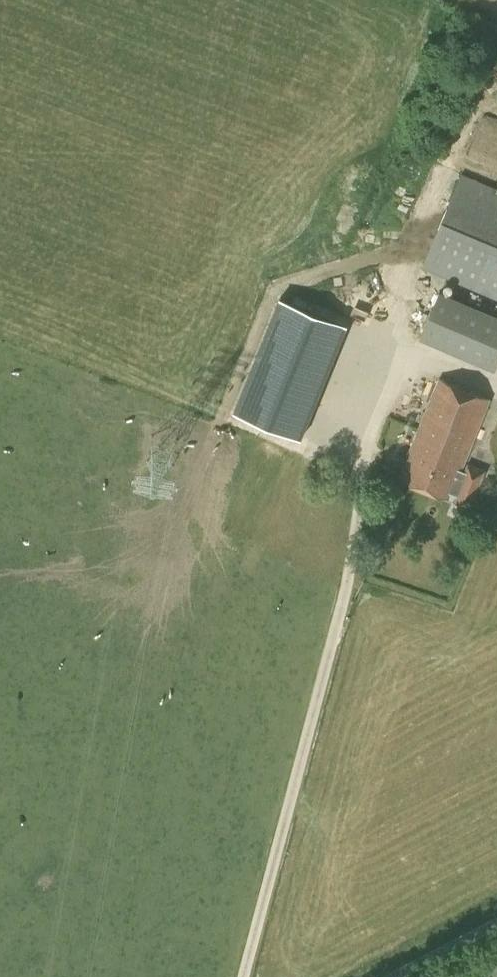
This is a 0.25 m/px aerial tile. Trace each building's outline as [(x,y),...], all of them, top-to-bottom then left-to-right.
[(461,173),(422,267),(496,299),(496,188),(461,173)] [(496,360),(496,316),(439,291),(420,336),(494,367),(496,360)] [(222,411),(293,438),(336,324),(265,297),(222,411)] [(425,487),(465,388),(440,377),(399,477),(425,487)] [(465,388),(425,487),(471,506),(486,469),(465,460),(490,398),(465,388)]
